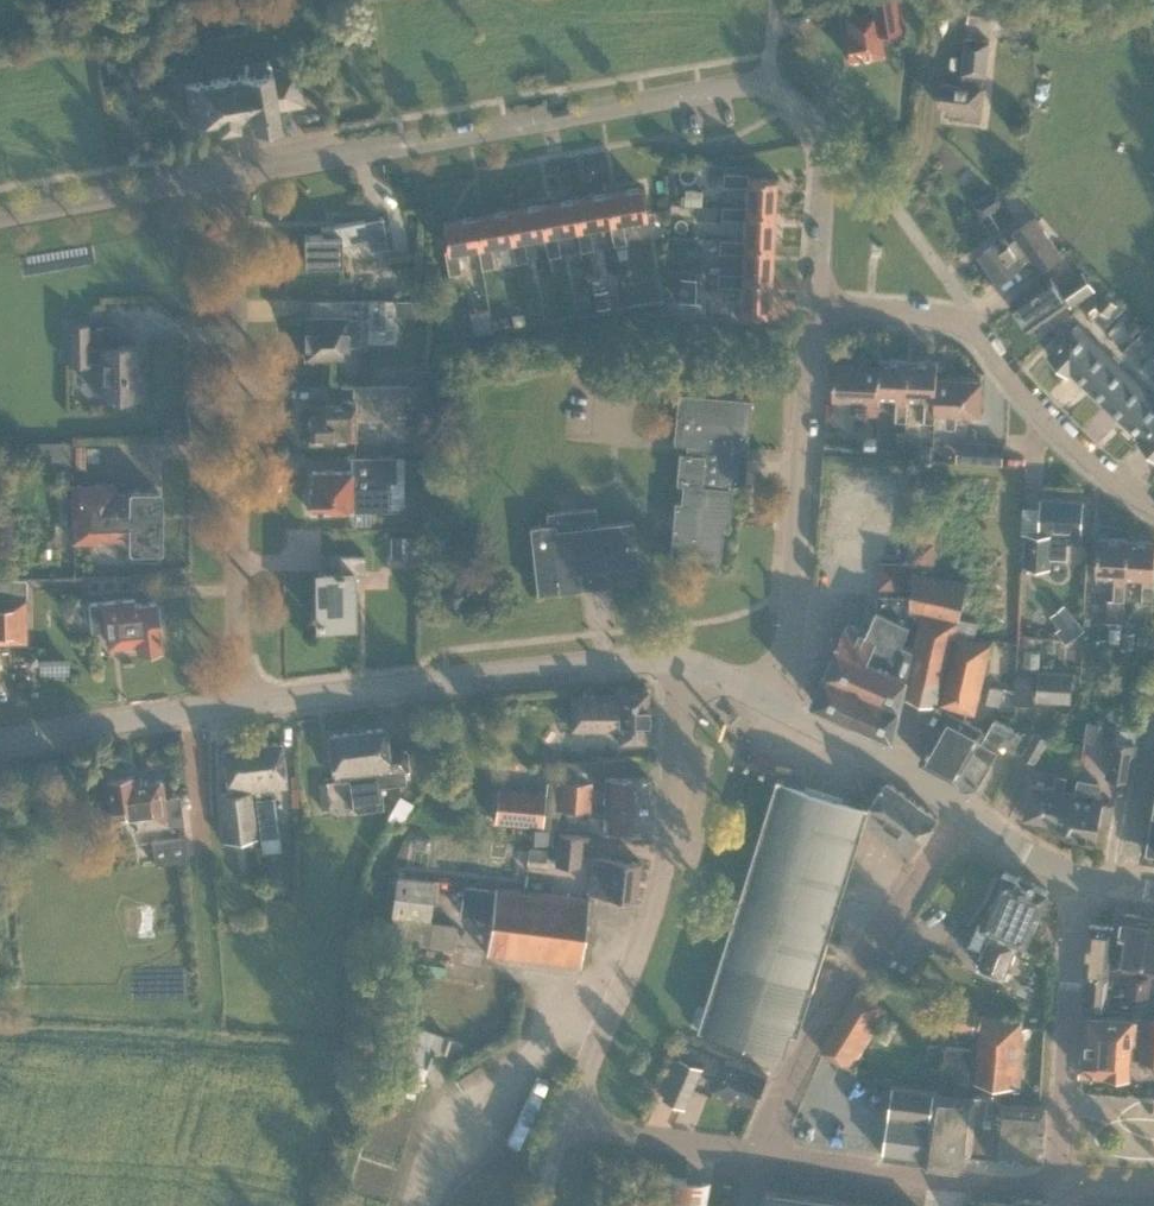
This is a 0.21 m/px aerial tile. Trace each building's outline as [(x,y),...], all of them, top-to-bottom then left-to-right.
[(895,0),(869,0),(870,9),(846,13),(849,29),(844,30),(850,57),(885,51),(880,27),(899,24),(895,0)] [(971,2),(969,20),(1002,24),(1005,7),(971,2)] [(983,117),(986,85),(985,85),(986,73),(988,73),(991,37),(966,34),(961,83),(942,81),(940,103),(951,104),(951,111),(965,113),(965,116),(983,117)] [(277,104),(304,99),(298,62),(271,67),(270,57),(243,62),(244,72),(184,82),(191,120),(217,116),(219,126),(237,123),(236,112),(249,110),(251,122),(255,122),(257,131),(277,128),(276,119),(280,118),(277,104)] [(745,183),(744,204),(744,208),(774,209),(775,175),(746,174),(746,171),(722,170),(722,182),(745,183)] [(611,219),(607,220),(611,244),(624,241),(620,217),(644,213),(639,185),(606,191),(611,219)] [(702,202),(702,187),(684,186),(684,201),(702,202)] [(983,214),(1007,198),(999,186),(975,202),(983,214)] [(606,191),(574,197),(579,225),(575,226),(579,249),(590,247),(586,224),(607,220),(611,219),(606,191)] [(545,230),(540,231),(544,255),(558,253),(554,229),(575,226),(579,225),(574,197),(540,203),(545,230)] [(540,203),(508,208),(513,236),(508,237),(512,260),(525,258),(521,235),(540,231),(545,230),(540,203)] [(744,217),(743,238),(743,241),(772,242),(774,209),(744,208),(744,204),(721,203),(721,216),(744,217)] [(508,208),(475,214),(480,242),(475,243),(479,266),(491,264),(487,241),(508,237),(513,236),(508,208)] [(1041,264),(1062,249),(1036,212),(1014,227),(1018,233),(1011,238),(1006,232),(981,250),(999,276),(1032,252),(1041,264)] [(305,231),(305,260),(343,259),(342,242),(367,237),(368,246),(388,242),(383,213),(322,224),(323,231),(305,231)] [(454,246),(475,243),(480,242),(475,214),(440,220),(445,249),(442,250),(445,272),(458,270),(454,246)] [(743,250),(742,270),(742,274),(771,275),(772,242),(743,241),(743,238),(719,236),(719,249),(743,250)] [(1059,308),(1070,300),(1072,302),(1096,286),(1083,268),(1061,283),(1056,276),(1045,283),(1042,278),(1014,296),(1032,323),(1058,306),(1059,308)] [(769,310),(771,275),(742,274),(742,270),(719,269),(718,283),(741,284),(740,308),(769,310)] [(455,292),(453,276),(441,278),(443,294),(455,292)] [(695,300),(696,276),(680,276),(679,299),(695,300)] [(610,304),(607,287),(593,290),(596,307),(610,304)] [(1118,301),(1106,290),(1095,302),(1107,313),(1118,301)] [(367,325),(384,325),(384,296),(347,296),(348,314),(305,314),(305,355),(347,355),(347,341),(367,341),(367,325)] [(593,308),(591,298),(580,300),(582,311),(593,308)] [(494,329),(490,306),(468,310),(472,333),(494,329)] [(525,322),(524,311),(512,312),(514,324),(525,322)] [(1137,334),(1145,326),(1134,316),(1126,324),(1137,334)] [(101,397),(141,396),(141,374),(137,374),(136,343),(117,343),(117,327),(89,327),(89,321),(69,321),(68,362),(89,361),(89,344),(99,344),(101,397)] [(1073,367),(1098,340),(1078,321),(1050,351),(1071,371),(1073,368),(1073,367)] [(1143,346),(1152,337),(1152,336),(1152,335),(1145,328),(1134,340),(1141,347),(1142,346),(1143,346)] [(1073,367),(1073,368),(1091,384),(1116,357),(1098,340),(1073,367)] [(881,355),(881,365),(880,392),(881,392),(898,393),(898,418),(908,419),(909,393),(910,356),(881,355)] [(939,357),(910,356),(909,393),(927,394),(926,419),(937,420),(937,409),(936,409),(938,375),(939,375),(939,357)] [(1109,401),(1134,374),(1116,357),(1091,384),(1109,401)] [(881,365),(836,363),(834,396),(858,397),(857,411),(880,412),(881,392),(880,392),(881,365)] [(1152,390),(1134,374),(1109,401),(1126,418),(1152,390)] [(937,409),(937,420),(936,424),(958,425),(958,410),(982,411),(984,377),(939,375),(938,375),(936,409),(937,409)] [(355,435),(355,416),(387,415),(386,411),(407,410),(407,404),(417,403),(417,385),(407,386),(406,381),(354,382),(354,393),(341,393),(341,399),(317,399),(317,410),(310,410),(310,415),(304,419),(304,426),(311,431),(311,435),(355,435)] [(1126,418),(1143,434),(1141,436),(1141,437),(1144,434),(1144,435),(1153,425),(1153,392),(1152,390),(1126,418)] [(673,440),(691,441),(739,446),(746,447),(750,396),(676,391),(673,440)] [(1144,435),(1144,434),(1141,437),(1153,449),(1153,425),(1144,435)] [(878,434),(866,434),(865,446),(877,446),(878,434)] [(1003,462),(1004,441),(982,439),(980,460),(1003,462)] [(736,482),(739,446),(691,441),(690,451),(678,450),(676,477),(731,481),(736,482)] [(310,506),(391,506),(391,478),(397,478),(397,452),(351,453),(351,469),(313,469),(313,484),(308,484),(308,489),(305,492),(305,499),(309,503),(310,506)] [(731,481),(676,477),(676,481),(681,481),(680,500),(673,500),(670,553),(718,557),(721,520),(728,521),(731,481)] [(141,556),(159,556),(158,487),(127,488),(127,491),(113,491),(113,481),(72,481),(73,537),(99,537),(99,532),(124,532),(124,541),(141,541),(141,556)] [(1042,496),(1041,530),(1026,529),(1025,563),(1052,565),(1053,554),(1069,555),(1069,539),(1081,540),(1082,528),(1084,497),(1042,496)] [(582,586),(581,580),(611,577),(609,565),(639,562),(634,517),(598,521),(596,503),(546,509),(548,521),(530,523),(537,591),(582,586)] [(910,510),(910,560),(936,561),(937,511),(910,510)] [(1102,532),(1099,569),(1118,570),(1117,581),(1116,596),(1114,596),(1115,597),(1123,597),(1126,597),(1128,582),(1128,572),(1128,571),(1131,534),(1102,532)] [(406,533),(388,533),(388,552),(406,552),(406,533)] [(1131,534),(1128,571),(1128,572),(1145,573),(1143,598),(1153,599),(1153,536),(1131,534)] [(317,615),(317,618),(321,618),(321,626),(338,626),(338,618),(355,618),(355,570),(366,570),(365,551),(330,552),(330,567),(316,567),(316,589),(311,589),(311,615),(317,615)] [(905,585),(905,560),(879,560),(879,585),(905,585)] [(924,610),(917,645),(906,693),(976,709),(993,639),(977,635),(981,618),(961,614),(970,579),(915,566),(912,605),(924,610)] [(897,733),(906,693),(917,645),(903,639),(910,621),(907,619),(909,592),(878,592),(879,607),(870,628),(849,619),(816,697),(897,733)] [(27,595),(0,595),(0,640),(28,640),(27,595)] [(157,617),(161,612),(160,604),(156,602),(155,597),(133,599),(133,595),(89,600),(92,626),(105,624),(108,643),(135,640),(136,647),(161,644),(157,617)] [(1079,621),(1064,602),(1052,612),(1066,631),(1079,621)] [(1122,625),(1111,625),(1110,639),(1121,640),(1122,625)] [(1136,629),(1123,628),(1122,644),(1135,644),(1136,629)] [(1140,630),(1138,643),(1153,644),(1153,631),(1140,630)] [(1071,699),(1073,671),(1040,669),(1038,697),(1071,699)] [(1034,702),(1035,674),(1017,674),(1016,701),(1034,702)] [(1005,685),(991,682),(987,699),(1001,702),(1005,685)] [(619,738),(649,738),(648,686),(618,687),(618,693),(573,694),(573,727),(619,726),(619,738)] [(959,775),(960,772),(981,735),(986,725),(949,708),(923,757),(959,775)] [(985,737),(981,735),(960,772),(964,781),(970,784),(979,783),(1003,740),(1014,746),(1023,730),(998,719),(997,722),(994,721),(985,737)] [(355,807),(374,805),(384,803),(381,784),(406,781),(404,768),(410,767),(407,746),(389,749),(386,724),(330,732),(336,777),(351,776),(355,807)] [(1131,779),(1138,729),(1116,726),(1115,738),(1112,737),(1106,776),(1131,779)] [(1049,739),(1036,731),(1023,752),(1036,760),(1049,739)] [(280,739),(252,743),(257,789),(260,789),(260,796),(256,796),(261,827),(277,824),(272,787),(286,785),(280,739)] [(249,790),(257,789),(252,743),(223,747),(229,792),(218,793),(224,838),(255,834),(249,790)] [(136,824),(182,818),(179,792),(164,794),(161,776),(131,781),(130,772),(107,776),(110,798),(97,800),(100,821),(115,819),(115,823),(135,820),(136,824)] [(1031,782),(1025,816),(1069,823),(1070,823),(1076,795),(1077,789),(1071,788),(1067,788),(1069,774),(1057,772),(1055,786),(1031,782)] [(786,1052),(793,1029),(800,1031),(857,846),(863,826),(865,821),(910,853),(939,813),(888,776),(869,803),(778,774),(742,890),(733,887),(727,906),(736,909),(701,1025),(786,1052)] [(603,775),(603,804),(619,804),(619,807),(649,807),(649,776),(603,775)] [(324,780),(329,806),(344,804),(340,777),(324,780)] [(1069,823),(1067,832),(1098,837),(1101,819),(1110,820),(1113,801),(1103,800),(1104,794),(1101,793),(1103,782),(1080,778),(1077,789),(1076,795),(1070,823),(1069,823)] [(592,806),(592,779),(560,779),(560,806),(592,806)] [(495,820),(543,824),(546,789),(498,785),(495,820)] [(411,804),(398,796),(385,816),(398,824),(411,804)] [(649,831),(649,807),(619,807),(619,804),(603,804),(603,831),(649,831)] [(552,842),(553,826),(533,825),(532,841),(552,842)] [(580,864),(584,833),(559,830),(556,861),(580,864)] [(185,832),(152,837),(155,860),(188,856),(185,832)] [(548,847),(529,845),(527,862),(546,864),(548,847)] [(641,858),(594,852),(589,890),(636,896),(641,858)] [(261,870),(275,869),(274,856),(260,857),(261,870)] [(1004,870),(983,921),(978,919),(969,941),(986,949),(980,964),(1004,974),(1019,938),(1025,940),(1047,888),(1004,870)] [(389,937),(455,946),(458,922),(431,918),(436,877),(397,872),(389,937)] [(494,886),(494,887),(463,883),(460,913),(490,917),(486,952),(580,964),(588,897),(494,886)] [(1126,989),(1138,990),(1150,913),(1123,909),(1115,963),(1130,965),(1126,989)] [(1150,913),(1138,990),(1149,992),(1153,968),(1153,914),(1150,913)] [(1103,1007),(1114,926),(1091,922),(1084,973),(1095,974),(1091,1005),(1103,1007)] [(851,1064),(886,1006),(858,989),(823,1047),(851,1064)] [(1138,1008),(1139,992),(1110,990),(1109,1006),(1138,1008)] [(1140,994),(1138,1009),(1153,1011),(1153,996),(1140,994)] [(1024,1016),(977,1012),(978,1005),(946,999),(941,1021),(981,1030),(977,1076),(999,1079),(999,1083),(1016,1084),(1015,1090),(1048,1094),(1055,1026),(1023,1023),(1024,1016)] [(1090,1011),(1088,1044),(1083,1043),(1081,1068),(1112,1070),(1112,1072),(1129,1073),(1129,1071),(1132,1071),(1133,1056),(1153,1058),(1153,1015),(1090,1011)] [(428,1043),(433,1028),(406,1019),(401,1034),(428,1043)] [(998,1152),(1001,1100),(1002,1092),(977,1090),(977,1092),(970,1091),(974,1044),(947,1041),(942,1087),(894,1082),(884,1153),(962,1164),(976,1149),(995,1151),(995,1152),(998,1152)] [(704,1065),(681,1055),(664,1096),(687,1106),(704,1065)] [(757,1102),(769,1073),(727,1055),(715,1084),(757,1102)] [(1047,1103),(1001,1100),(998,1152),(1044,1155),(1047,1103)] [(851,1123),(848,1147),(879,1151),(882,1127),(851,1123)] [(660,1171),(655,1205),(709,1205),(713,1179),(660,1171)] [(768,1188),(766,1205),(898,1205),(768,1188)] [(969,1205),(1046,1205),(1047,1197),(1017,1195),(1017,1200),(970,1197),(969,1205)]
